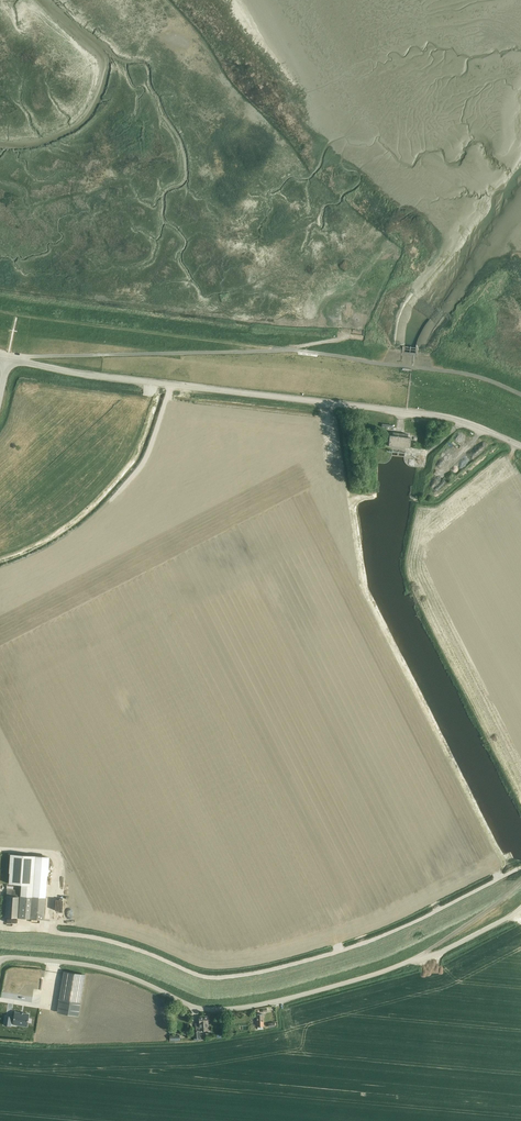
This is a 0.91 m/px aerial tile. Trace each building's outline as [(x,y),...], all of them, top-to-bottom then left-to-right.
[(388,446),(410,448),(411,438),(408,437),(408,434),(393,432),(393,436),(390,435),(388,446)] [(459,452),(465,448),(462,443),(456,448),(459,452)] [(48,870),(49,858),(46,857),(35,857),(11,855),(9,884),(21,885),(21,890),(7,889),(5,917),(44,919),(45,897),(46,897),(46,892),(47,886),(48,870)] [(15,984),(44,988),(46,974),(27,971),(27,967),(17,966),(15,984)] [(57,1011),(79,1015),(85,976),(64,972),(57,1011)] [(5,1020),(4,1025),(8,1025),(10,1026),(11,1025),(11,1024),(13,1024),(16,1024),(16,1023),(16,1022),(17,1022),(22,1023),(26,1023),(27,1023),(27,1024),(27,1025),(27,1026),(27,1023),(28,1019),(29,1014),(15,1012),(14,1015),(14,1017),(13,1017),(12,1017),(12,1016),(9,1016),(6,1015),(5,1015),(5,1016),(5,1020)] [(208,1019),(207,1016),(203,1016),(199,1016),(199,1019),(200,1023),(197,1023),(195,1023),(196,1024),(196,1028),(196,1031),(201,1031),(202,1031),(207,1030),(208,1030),(207,1025),(207,1023),(208,1022),(208,1019)]
